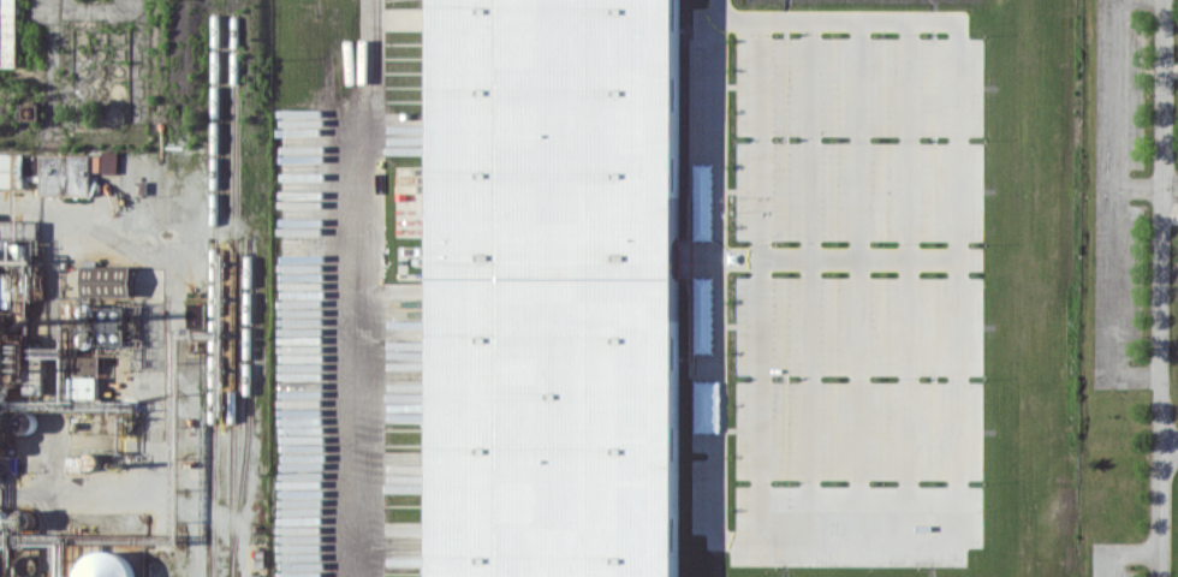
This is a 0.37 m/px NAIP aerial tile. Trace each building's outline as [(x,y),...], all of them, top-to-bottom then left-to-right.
[(14,65),(0,65),(0,0),(13,0),(14,65)] [(680,0),(432,0),(431,576),(678,576),(680,0)] [(117,172),(118,152),(94,152),(94,172),(117,172)] [(20,188),(20,177),(36,177),(36,192),(88,192),(88,154),(0,154),(0,188),(20,188)] [(19,236),(37,237),(38,222),(20,221),(19,236)] [(133,296),(132,265),(83,266),(83,297),(133,296)] [(98,398),(98,346),(125,346),(125,323),(127,323),(127,305),(81,306),(81,322),(65,322),(65,398),(98,398)] [(2,507),(0,508),(0,529),(11,523),(2,507)] [(130,551),(79,553),(80,576),(131,576),(130,551)]
